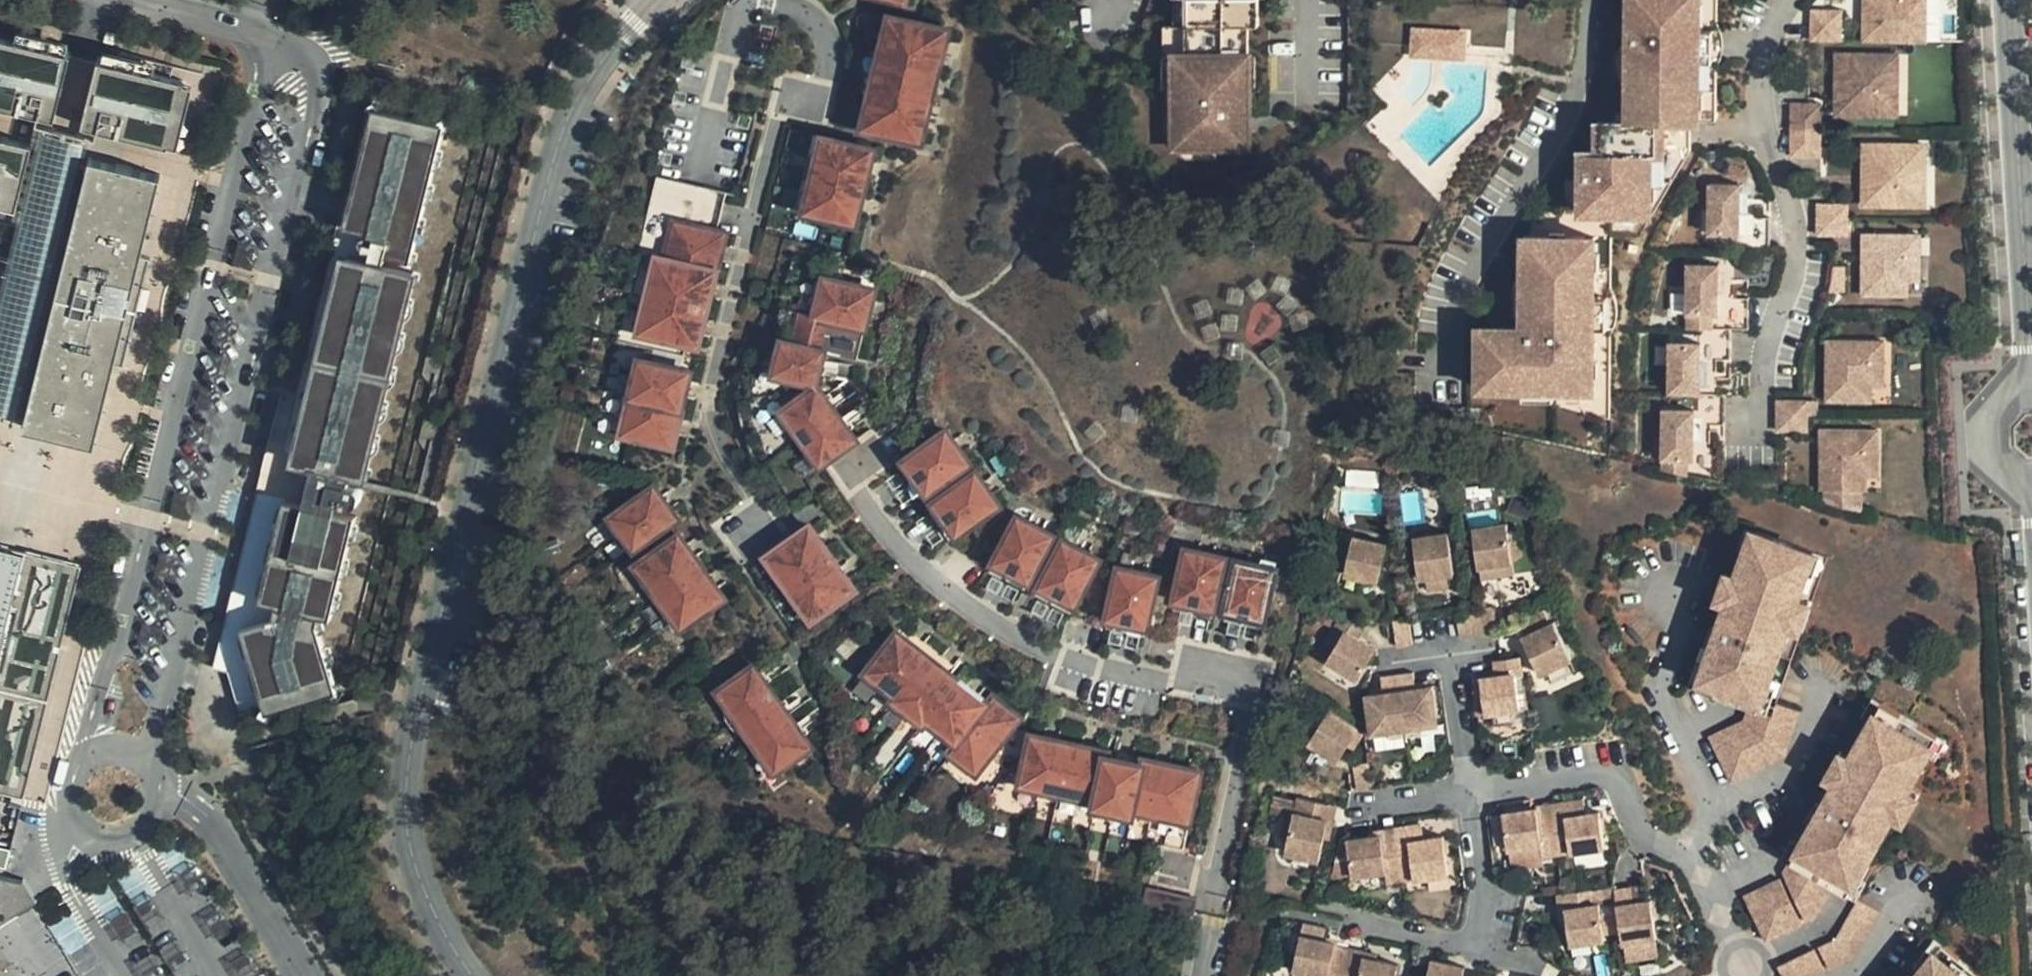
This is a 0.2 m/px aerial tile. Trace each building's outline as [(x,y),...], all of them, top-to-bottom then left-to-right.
[(1176,30),(1254,30),(1262,30),(1262,0),(1176,0),(1176,30)] [(1695,176),(1696,160),(1697,160),(1697,138),(1697,123),(1712,122),(1713,43),(1713,0),(1639,0),(1639,5),(1628,6),(1627,46),(1627,80),(1627,124),(1612,123),(1613,140),(1596,140),(1596,154),(1589,154),(1590,171),(1579,172),(1574,182),(1591,182),(1595,183),(1695,176)] [(1925,28),(1924,0),(1862,0),(1861,42),(1913,42),(1915,27),(1925,28)] [(1841,10),(1811,10),(1807,15),(1807,40),(1842,40),(1841,10)] [(894,53),(903,16),(896,14),(887,51),(894,53)] [(928,101),(937,64),(944,66),(953,28),(903,16),(894,53),(887,51),(878,89),(885,91),(876,128),(926,140),(935,102),(928,101)] [(1913,42),(1918,39),(1925,28),(1915,27),(1913,42)] [(1409,29),(1407,60),(1464,63),(1465,32),(1409,29)] [(1169,31),(1169,153),(1256,153),(1256,122),(1249,122),(1249,93),(1254,93),(1254,30),(1176,30),(1169,31)] [(61,115),(78,48),(25,36),(25,38),(14,38),(2,38),(0,38),(0,100),(61,115)] [(878,89),(887,51),(878,49),(868,87),(878,89)] [(88,121),(175,141),(175,139),(184,102),(190,77),(190,75),(104,54),(88,121)] [(1886,81),(1885,56),(1836,57),(1835,116),(1897,115),(1896,81),(1886,81)] [(1895,56),(1885,56),(1886,81),(1896,81),(1895,56)] [(935,102),(944,66),(937,64),(928,101),(935,102)] [(184,102),(175,139),(185,141),(200,79),(190,77),(184,102)] [(243,719),(248,731),(340,704),(317,613),(318,610),(331,614),(356,514),(343,510),(346,498),(361,502),(365,487),(420,262),(414,261),(428,205),(454,99),(375,81),(284,449),(269,445),(213,669),(229,674),(243,719)] [(876,128),(885,91),(878,89),(869,126),(876,128)] [(1249,122),(1256,122),(1262,122),(1262,92),(1254,93),(1249,93),(1249,122)] [(1791,129),(1820,130),(1821,104),(1790,104),(1790,111),(1805,112),(1807,127),(1791,127),(1791,129)] [(1805,112),(1790,111),(1791,127),(1807,127),(1805,112)] [(1612,123),(1596,122),(1596,140),(1613,140),(1612,123)] [(24,203),(35,206),(48,151),(39,149),(41,139),(0,129),(0,198),(24,203)] [(1791,129),(1792,160),(1819,160),(1820,130),(1791,129)] [(811,210),(829,135),(819,133),(801,208),(811,210)] [(861,223),(880,147),(829,135),(811,210),(861,223)] [(41,139),(39,149),(48,151),(35,206),(24,203),(0,297),(0,346),(1,346),(0,349),(0,416),(24,422),(25,412),(86,160),(95,163),(98,153),(41,139)] [(1861,146),(1862,161),(1922,157),(1919,144),(1861,146)] [(33,425),(105,442),(123,363),(133,365),(160,255),(150,252),(170,170),(98,153),(95,163),(86,160),(25,412),(35,415),(33,425)] [(1579,154),(1579,172),(1590,171),(1589,154),(1579,154)] [(1922,157),(1862,161),(1862,195),(1925,196),(1925,164),(1922,157)] [(1595,183),(1591,182),(1592,214),(1561,214),(1561,219),(1592,217),(1617,215),(1621,244),(1658,244),(1695,176),(1595,183)] [(1739,251),(1774,252),(1771,217),(1743,218),(1741,185),(1710,184),(1711,234),(1740,234),(1739,251)] [(1925,196),(1862,195),(1862,207),(1925,204),(1925,196)] [(1820,227),(1849,227),(1847,213),(1820,213),(1820,227)] [(1592,217),(1561,219),(1560,241),(1534,242),(1533,288),(1532,318),(1532,333),(1500,333),(1500,347),(1484,348),(1481,379),(1481,394),(1529,395),(1559,396),(1559,406),(1558,411),(1615,425),(1619,274),(1639,275),(1652,253),(1658,244),(1621,244),(1617,215),(1592,217)] [(705,305),(713,269),(721,271),(730,232),(680,220),(671,257),(664,255),(655,292),(662,294),(652,332),(703,345),(712,306),(705,305)] [(1850,243),(1849,227),(1820,227),(1820,243),(1850,243)] [(1908,304),(1908,290),(1908,267),(1920,267),(1920,244),(1873,245),(1874,269),(1865,268),(1865,305),(1908,304)] [(1865,245),(1865,268),(1874,269),(1873,245),(1865,245)] [(1689,264),(1690,331),(1702,331),(1735,331),(1752,330),(1750,298),(1724,297),(1723,265),(1689,264)] [(1908,267),(1908,290),(1921,290),(1920,267),(1908,267)] [(823,313),(832,276),(824,274),(815,312),(823,313)] [(863,358),(880,288),(832,276),(823,313),(815,312),(805,309),(797,341),(793,340),(790,354),(785,353),(780,372),(780,373),(821,383),(822,382),(830,350),(863,358)] [(1532,318),(1533,288),(1515,284),(1514,315),(1532,318)] [(1674,397),(1695,396),(1702,396),(1703,364),(1735,364),(1735,331),(1702,331),(1701,346),(1673,346),(1674,397)] [(1486,333),(1484,348),(1500,347),(1500,333),(1486,333)] [(790,354),(793,340),(788,339),(785,353),(790,354)] [(1883,341),(1837,342),(1838,364),(1828,364),(1828,400),(1871,400),(1870,385),(1870,364),(1884,363),(1883,341)] [(1838,364),(1837,342),(1828,343),(1828,364),(1838,364)] [(780,372),(785,353),(778,351),(773,370),(780,372)] [(678,444),(696,369),(647,357),(629,432),(678,444)] [(1885,385),(1884,363),(1870,364),(1870,385),(1885,385)] [(862,439),(822,382),(821,383),(787,407),(800,424),(801,426),(805,423),(819,443),(815,446),(817,448),(827,463),(862,439)] [(1559,396),(1529,395),(1529,405),(1559,406),(1559,396)] [(1665,414),(1666,473),(1694,479),(1693,462),(1698,462),(1698,428),(1726,426),(1726,396),(1702,396),(1695,396),(1694,413),(1665,414)] [(1779,419),(1808,419),(1806,402),(1800,402),(1778,401),(1779,419)] [(800,424),(787,407),(781,411),(793,428),(800,424)] [(1810,437),(1808,419),(1779,419),(1779,437),(1810,437)] [(801,426),(815,446),(819,443),(805,423),(801,426)] [(912,458),(934,490),(975,461),(952,429),(912,458)] [(1829,509),(1862,517),(1862,492),(1868,492),(1867,479),(1866,457),(1878,456),(1877,434),(1832,436),(1832,456),(1823,455),(1823,493),(1830,494),(1829,509)] [(1824,436),(1823,455),(1832,456),(1832,436),(1824,436)] [(810,452),(821,467),(827,463),(817,448),(810,452)] [(1866,457),(1867,479),(1878,479),(1878,456),(1866,457)] [(903,464),(926,496),(934,490),(912,458),(903,464)] [(941,500),(964,532),(1005,503),(982,471),(941,500)] [(641,547),(683,517),(660,486),(619,515),(641,547)] [(933,505),(956,538),(964,532),(941,500),(933,505)] [(1001,560),(1081,602),(1104,557),(1024,515),(1001,560)] [(774,555),(818,618),(861,588),(816,525),(774,555)] [(1477,532),(1481,557),(1483,569),(1517,563),(1511,528),(1484,531),(1477,532)] [(730,596),(685,533),(643,563),(688,626),(730,596)] [(1700,692),(1748,708),(1765,714),(1821,557),(1756,534),(1700,692)] [(1458,575),(1453,535),(1420,541),(1425,581),(1458,575)] [(47,901),(33,875),(30,876),(2,872),(4,864),(14,866),(30,803),(20,801),(22,796),(31,798),(92,560),(0,538),(0,930),(47,901)] [(1382,584),(1392,548),(1360,540),(1351,577),(1382,584)] [(1182,597),(1220,605),(1231,556),(1192,548),(1182,597)] [(1232,608),(1271,616),(1281,567),(1242,558),(1232,608)] [(996,569),(1076,611),(1081,602),(1001,560),(996,569)] [(1125,566),(1114,616),(1153,624),(1163,575),(1125,566)] [(1179,607),(1218,615),(1220,605),(1182,597),(1179,607)] [(1230,617),(1268,626),(1271,616),(1232,608),(1230,617)] [(1576,662),(1553,610),(1524,625),(1546,676),(1576,662)] [(1364,641),(1374,621),(1346,615),(1340,627),(1348,632),(1333,661),(1363,679),(1380,652),(1364,641)] [(1112,625),(1151,634),(1153,624),(1114,616),(1112,625)] [(1419,644),(1416,618),(1396,622),(1400,647),(1419,644)] [(995,702),(964,677),(960,682),(931,659),(935,655),(904,631),(873,670),(904,694),(900,698),(929,721),(933,717),(964,741),(961,745),(973,754),(963,766),(978,777),(1025,717),(999,696),(995,702)] [(964,677),(935,655),(931,659),(960,682),(964,677)] [(1526,675),(1524,658),(1497,662),(1500,677),(1487,680),(1491,716),(1523,710),(1518,676),(1526,675)] [(818,745),(761,664),(719,694),(777,774),(818,745)] [(1418,674),(1403,676),(1411,730),(1447,724),(1440,686),(1421,689),(1418,674)] [(1411,730),(1403,676),(1386,679),(1388,694),(1371,697),(1375,736),(1411,730)] [(1879,706),(1789,864),(1834,889),(1848,898),(1939,740),(1879,706)] [(1765,714),(1748,708),(1743,721),(1712,742),(1742,788),(1786,757),(1798,727),(1765,714)] [(1352,745),(1361,728),(1332,710),(1314,743),(1345,761),(1352,745)] [(1367,731),(1361,728),(1352,745),(1359,749),(1367,731)] [(1027,782),(1103,798),(1102,803),(1139,811),(1140,806),(1196,818),(1206,770),(1150,757),(1149,763),(1112,755),(1114,750),(1038,733),(1027,782)] [(963,766),(973,754),(961,745),(951,757),(963,766)] [(1112,755),(1149,763),(1150,757),(1114,750),(1112,755)] [(270,755),(257,759),(261,771),(274,767),(270,755)] [(1378,789),(1375,765),(1357,769),(1361,791),(1378,789)] [(1322,817),(1327,800),(1298,795),(1286,852),(1322,859),(1329,832),(1332,820),(1322,817)] [(1339,803),(1327,800),(1322,817),(1332,820),(1329,832),(1333,833),(1339,803)] [(1583,817),(1580,802),(1554,806),(1557,824),(1568,822),(1575,857),(1608,850),(1602,814),(1583,817)] [(1541,831),(1557,828),(1557,824),(1554,806),(1538,808),(1539,811),(1541,831)] [(1541,831),(1539,811),(1507,816),(1511,851),(1543,846),(1546,862),(1561,858),(1557,828),(1541,831)] [(1419,877),(1453,873),(1448,837),(1430,840),(1426,825),(1399,829),(1402,846),(1414,844),(1419,877)] [(1399,829),(1372,832),(1372,837),(1384,835),(1389,856),(1403,855),(1402,846),(1399,829)] [(1408,881),(1403,855),(1389,856),(1384,835),(1372,837),(1350,839),(1357,877),(1388,872),(1392,884),(1408,881)] [(1834,889),(1789,864),(1783,874),(1807,923),(1818,918),(1834,889)] [(1802,926),(1780,881),(1747,898),(1767,943),(1802,926)] [(1200,911),(1203,897),(1154,887),(1151,902),(1200,911)] [(1650,889),(1635,892),(1638,905),(1651,904),(1650,889)] [(1638,905),(1635,892),(1619,895),(1625,945),(1660,939),(1656,903),(1651,904),(1638,905)] [(1598,908),(1594,893),(1566,898),(1573,945),(1608,939),(1604,908),(1598,908)] [(1855,961),(1881,916),(1858,903),(1835,940),(1821,948),(1831,972),(1855,961)] [(1353,947),(1302,935),(1296,966),(1331,975),(1346,975),(1353,947)] [(1353,947),(1346,975),(1401,975),(1404,966),(1366,956),(1366,951),(1353,947)] [(1939,948),(1917,975),(1976,975),(1939,948)] [(1814,949),(1780,965),(1784,975),(1823,975),(1825,975),(1814,949)] [(1467,966),(1434,958),(1430,975),(1465,975),(1467,966)]
